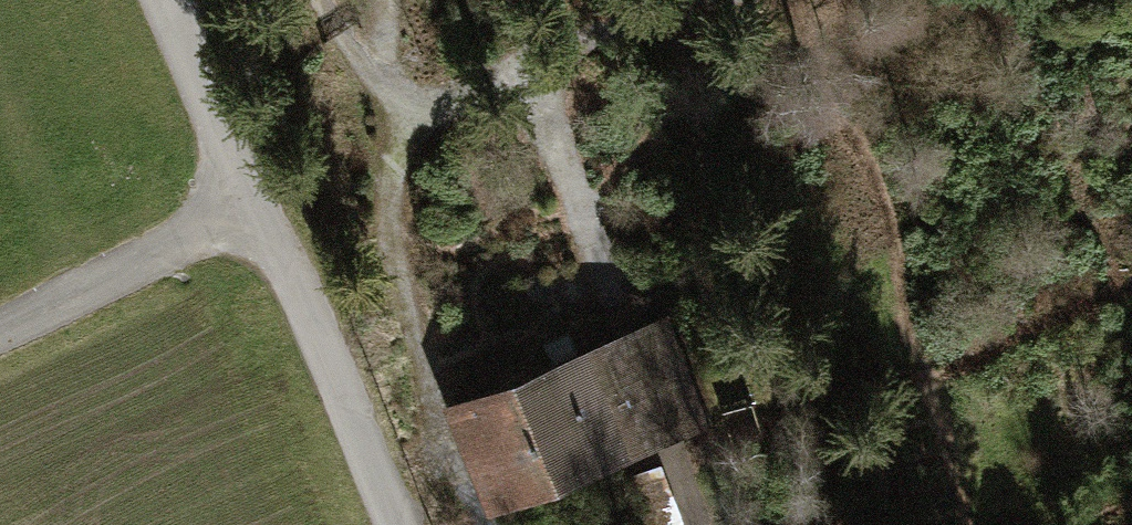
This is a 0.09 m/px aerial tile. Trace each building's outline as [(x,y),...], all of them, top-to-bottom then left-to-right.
[(664,312),(627,328),(444,404),(490,512),(667,439),(709,421),(664,312)]
